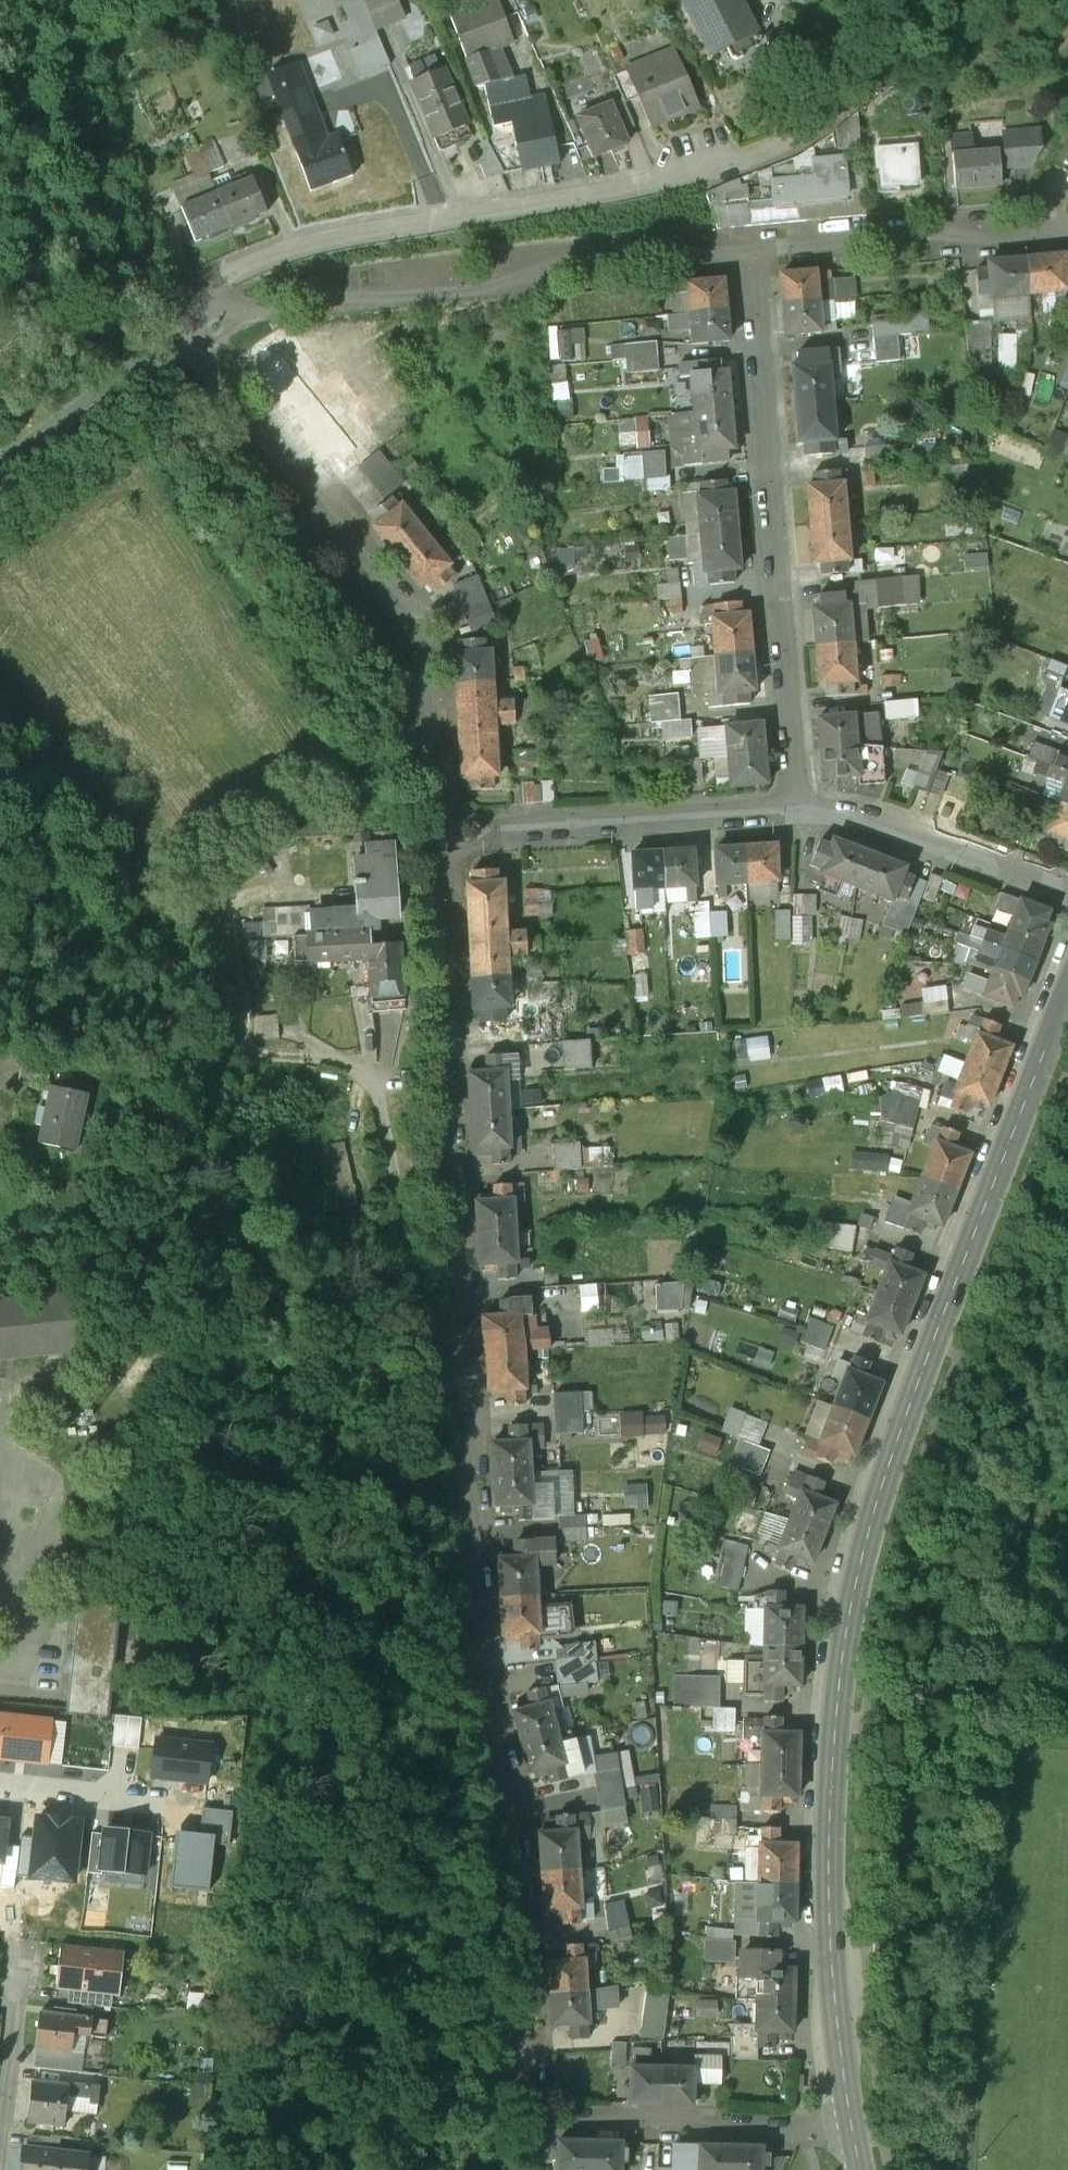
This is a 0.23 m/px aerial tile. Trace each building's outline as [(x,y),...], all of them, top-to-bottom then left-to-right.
[(343,6),(348,20),(353,18),(365,45),(352,51),(362,77),(390,66),(363,0),(358,0),(343,6)] [(376,30),(403,18),(395,0),(363,0),(376,30)] [(450,18),(466,61),(500,48),(516,42),(501,0),(496,0),(450,18)] [(514,0),(501,0),(516,42),(529,37),(514,0)] [(693,27),(698,24),(710,52),(750,34),(734,0),(681,0),(693,27)] [(500,48),(468,60),(479,89),(485,87),(510,81),(500,48)] [(673,52),(633,69),(641,89),(634,93),(636,99),(646,122),(694,102),(673,52)] [(318,134),(291,65),(267,75),(312,193),(353,177),(338,138),(328,142),(324,132),(318,134)] [(471,139),(443,72),(411,85),(439,152),(471,139)] [(625,72),(612,78),(623,105),(628,103),(636,99),(634,93),(625,72)] [(510,81),(485,87),(495,130),(513,126),(512,124),(548,117),(545,100),(529,103),(525,78),(510,81)] [(856,114),(860,150),(872,149),(870,127),(882,126),(879,97),(856,114)] [(610,106),(578,119),(594,159),(626,146),(610,106)] [(843,152),(860,150),(856,114),(840,126),(843,152)] [(548,117),(512,124),(513,126),(516,141),(522,173),(542,170),(540,160),(554,158),(555,157),(552,142),(548,117)] [(255,121),(227,132),(240,165),(268,153),(255,121)] [(513,126),(495,130),(497,140),(500,140),(501,144),(516,141),(513,126)] [(1038,131),(1002,133),(1004,153),(998,153),(999,169),(1006,168),(1006,169),(1027,168),(1040,148),(1038,131)] [(971,135),(950,136),(952,156),(973,154),(971,135)] [(217,139),(197,147),(209,177),(230,168),(217,139)] [(561,153),(558,140),(552,142),(555,157),(554,158),(556,167),(565,165),(563,152),(561,153)] [(501,144),(487,146),(503,178),(522,173),(516,141),(501,144)] [(503,178),(485,143),(470,148),(484,182),(503,178)] [(209,177),(197,147),(177,155),(190,185),(209,177)] [(915,148),(874,151),(876,171),(879,171),(881,195),(900,194),(899,188),(919,186),(915,148)] [(973,154),(952,156),(954,183),(955,189),(958,189),(1001,185),(999,169),(998,153),(998,152),(973,154)] [(843,160),(813,162),(814,171),(814,180),(816,202),(846,199),(846,192),(843,160)] [(814,171),(797,172),(798,181),(814,180),(814,171)] [(771,183),(770,173),(706,197),(717,229),(747,226),(745,200),(772,198),(771,183)] [(252,179),(216,193),(231,230),(248,223),(247,220),(266,213),(252,179)] [(798,181),(771,183),(772,198),(772,205),(816,202),(814,180),(798,181)] [(954,183),(941,185),(941,188),(944,210),(959,208),(958,189),(955,189),(954,183)] [(875,189),(864,191),(867,216),(878,215),(875,189)] [(864,191),(846,192),(846,199),(848,218),(867,216),(864,191)] [(216,193),(181,208),(195,242),(217,233),(218,235),(231,230),(216,193)] [(772,198),(745,200),(747,226),(774,224),(772,205),(772,198)] [(848,218),(846,199),(816,202),(817,220),(848,218)] [(816,202),(772,205),(774,224),(817,220),(816,202)] [(1025,259),(1028,296),(1067,293),(1067,289),(1067,263),(1065,263),(1064,256),(1025,259)] [(1025,259),(987,263),(988,270),(975,271),(977,297),(985,296),(990,295),(990,300),(999,299),(1028,296),(1025,259)] [(815,272),(818,303),(832,301),(854,300),(851,269),(815,272)] [(815,272),(779,275),(782,306),(818,303),(815,272)] [(723,280),(687,283),(687,285),(688,292),(689,314),(725,311),(723,280)] [(687,285),(673,286),(674,294),(688,292),(687,285)] [(990,300),(990,295),(985,296),(986,309),(995,308),(1000,308),(999,299),(990,300)] [(985,296),(977,297),(978,310),(986,309),(985,296)] [(1028,296),(999,299),(1000,308),(995,308),(996,321),(1017,319),(1030,318),(1028,296)] [(820,324),(834,322),(832,301),(818,303),(820,324)] [(818,303),(782,306),(784,336),(821,333),(821,331),(820,324),(818,303)] [(725,311),(689,314),(691,327),(692,344),(728,341),(725,311)] [(689,314),(667,316),(668,329),(691,327),(689,314)] [(912,317),(871,321),(873,338),(897,336),(914,334),(912,317)] [(1042,317),(1030,318),(1031,327),(1043,326),(1042,317)] [(1030,318),(1017,319),(1018,328),(1031,327),(1030,318)] [(834,322),(820,324),(821,331),(834,330),(834,322)] [(990,322),(964,323),(967,351),(990,350),(990,322)] [(565,325),(565,357),(584,357),(585,325),(565,325)] [(999,332),(999,366),(1017,366),(1018,332),(999,332)] [(897,336),(873,338),(875,363),(899,361),(897,336)] [(656,340),(611,344),(612,361),(627,360),(657,357),(656,340)] [(250,366),(333,480),(366,456),(283,342),(250,366)] [(837,350),(822,351),(822,352),(824,352),(825,364),(828,364),(829,373),(839,373),(837,350)] [(822,352),(798,354),(798,366),(793,366),(796,405),(831,402),(829,373),(828,364),(825,364),(824,352),(822,352)] [(657,357),(627,360),(628,372),(658,369),(657,357)] [(718,360),(693,363),(694,371),(695,375),(690,376),(693,413),(730,410),(727,372),(720,373),(718,360)] [(693,363),(680,364),(680,372),(694,371),(693,363)] [(349,405),(360,425),(383,412),(372,393),(349,405)] [(831,402),(796,405),(798,443),(805,443),(806,454),(832,452),(831,441),(834,440),(831,402)] [(730,410),(693,413),(697,453),(701,452),(702,464),(728,462),(727,450),(734,449),(730,410)] [(693,413),(674,415),(674,416),(669,417),(671,444),(672,445),(683,444),(685,465),(702,464),(701,452),(697,453),(693,413)] [(647,447),(644,415),(633,416),(636,448),(647,447)] [(636,448),(633,416),(617,418),(619,449),(636,448)] [(858,450),(859,461),(886,460),(886,436),(862,436),(862,449),(858,450)] [(404,482),(379,451),(359,467),(384,498),(404,482)] [(647,466),(668,464),(667,454),(624,458),(626,480),(648,478),(647,466)] [(657,477),(669,476),(668,464),(647,466),(648,478),(657,477)] [(838,471),(811,473),(812,486),(806,486),(809,525),(846,522),(843,483),(839,484),(838,471)] [(669,476),(657,477),(658,489),(670,488),(669,476)] [(726,481),(699,484),(700,492),(700,495),(696,496),(699,534),(735,531),(732,493),(727,493),(726,481)] [(699,484),(685,485),(686,493),(700,492),(699,484)] [(402,504),(399,506),(391,497),(371,513),(379,523),(374,527),(398,557),(426,534),(402,504)] [(846,522),(809,525),(812,564),(819,563),(820,575),(847,573),(846,561),(849,561),(846,522)] [(735,531),(699,534),(702,563),(703,573),(707,573),(707,576),(708,585),(735,582),(734,570),(739,570),(735,531)] [(426,534),(398,557),(422,587),(427,583),(435,592),(455,576),(448,566),(450,564),(426,534)] [(685,535),(666,537),(668,559),(687,558),(685,535)] [(846,561),(847,573),(860,572),(859,560),(849,561),(846,561)] [(702,563),(691,564),(692,578),(707,576),(707,573),(703,573),(702,563)] [(875,567),(876,580),(883,579),(899,578),(898,565),(875,567)] [(639,601),(657,599),(655,585),(678,582),(677,571),(650,573),(651,582),(638,584),(639,601)] [(477,575),(454,584),(473,634),(497,625),(477,575)] [(707,576),(692,578),(693,586),(708,585),(707,576)] [(916,576),(899,578),(883,579),(885,597),(886,608),(918,605),(916,576)] [(885,597),(883,579),(876,580),(875,598),(885,597)] [(668,598),(680,597),(678,582),(655,585),(657,599),(668,598)] [(865,593),(844,594),(845,606),(850,606),(850,607),(866,606),(865,593)] [(844,594),(818,596),(819,608),(813,608),(816,647),(853,644),(850,607),(850,606),(845,606),(844,594)] [(680,597),(668,598),(670,613),(681,611),(680,597)] [(886,608),(885,597),(875,598),(876,609),(886,608)] [(740,602),(714,604),(715,613),(715,617),(711,617),(714,656),(751,653),(747,614),(741,615),(740,602)] [(714,604),(701,605),(701,614),(715,613),(714,604)] [(485,639),(459,641),(459,653),(454,653),(456,684),(493,681),(491,651),(485,651),(485,639)] [(665,645),(666,660),(702,657),(701,648),(692,649),(691,647),(680,648),(680,644),(665,645)] [(853,644),(816,647),(819,685),(825,685),(826,696),(853,694),(852,683),(856,683),(853,644)] [(751,653),(714,656),(717,692),(717,694),(721,694),(722,706),(749,704),(747,692),(754,691),(751,653)] [(493,681),(456,684),(458,715),(514,712),(513,700),(494,701),(493,681)] [(717,694),(717,692),(708,693),(709,707),(722,706),(721,694),(717,694)] [(678,694),(649,697),(652,724),(662,723),(680,721),(678,694)] [(1056,726),(1067,730),(1067,696),(1056,726)] [(917,699),(883,702),(885,721),(918,718),(917,699)] [(514,712),(458,715),(460,746),(496,744),(495,725),(515,724),(514,712)] [(878,713),(853,715),(856,746),(870,747),(881,748),(878,713)] [(853,715),(818,719),(820,749),(856,746),(853,715)] [(680,721),(662,723),(663,739),(691,736),(690,721),(680,721)] [(761,723),(725,726),(726,734),(728,757),(764,754),(761,723)] [(725,726),(711,728),(712,736),(726,734),(725,726)] [(496,744),(460,746),(461,777),(467,777),(468,789),(495,787),(494,776),(498,775),(496,744)] [(1057,752),(1037,745),(1032,759),(1036,761),(1050,766),(1055,755),(1056,755),(1057,752)] [(856,746),(820,749),(823,779),(855,776),(858,776),(856,746)] [(870,747),(856,746),(858,776),(855,776),(856,786),(873,784),(872,769),(870,747)] [(517,750),(520,766),(535,763),(532,747),(517,750)] [(881,748),(870,747),(872,769),(885,768),(884,748),(881,748)] [(924,751),(910,785),(927,792),(943,752),(924,751)] [(764,754),(728,757),(730,779),(730,787),(767,784),(764,754)] [(1056,755),(1055,755),(1050,766),(1067,773),(1067,760),(1056,755)] [(701,758),(690,759),(691,780),(703,779),(701,758)] [(1050,766),(1036,761),(1034,768),(1048,773),(1050,766)] [(1050,766),(1048,773),(1046,777),(1064,784),(1056,803),(1067,807),(1067,773),(1050,766)] [(730,779),(716,780),(717,788),(730,787),(730,779)] [(971,790),(950,782),(940,806),(961,814),(971,790)] [(529,784),(529,802),(555,801),(555,784),(529,784)] [(1056,803),(1045,831),(1051,834),(1047,844),(1067,852),(1067,807),(1056,803)] [(869,854),(833,840),(831,846),(821,843),(807,879),(821,885),(819,890),(835,896),(840,881),(856,887),(869,854)] [(775,846),(745,848),(747,884),(768,883),(776,882),(777,882),(775,846)] [(745,848),(715,849),(717,885),(718,885),(726,885),(747,884),(745,848)] [(360,881),(393,879),(391,850),(350,853),(351,882),(360,881)] [(693,850),(662,852),(665,888),(686,887),(694,887),(695,887),(693,850)] [(662,852),(632,854),(634,890),(635,890),(652,889),(665,888),(662,852)] [(905,868),(869,854),(856,887),(893,901),(894,898),(902,901),(905,902),(914,878),(903,873),(905,868)] [(498,869),(471,871),(472,882),(499,881),(498,869)] [(942,878),(930,873),(926,882),(921,897),(933,902),(942,878)] [(926,882),(914,878),(905,902),(902,901),(892,926),(908,932),(921,897),(926,882)] [(393,879),(360,881),(362,909),(363,931),(372,930),(372,918),(385,917),(395,916),(393,879)] [(472,882),(467,883),(469,913),(505,911),(504,881),(499,881),(472,882)] [(776,882),(768,883),(769,896),(777,895),(776,882)] [(726,885),(718,885),(718,898),(726,898),(726,885)] [(694,887),(686,887),(687,900),(694,900),(694,887)] [(525,890),(526,916),(553,916),(553,903),(539,904),(539,889),(525,890)] [(652,889),(635,890),(636,909),(653,908),(652,889)] [(804,914),(803,894),(792,894),(793,914),(804,914)] [(1019,901),(1006,896),(1004,904),(1016,909),(1019,901)] [(1049,911),(1020,900),(1019,901),(1016,909),(1008,931),(1025,937),(1026,932),(1043,939),(1048,925),(1044,923),(1049,911)] [(293,903),(295,935),(311,934),(310,913),(309,902),(293,903)] [(246,938),(295,935),(293,903),(269,904),(270,921),(245,922),(246,938)] [(362,909),(332,911),(330,933),(363,931),(362,909)] [(789,929),(789,910),(779,910),(779,929),(789,929)] [(310,913),(311,934),(330,933),(332,911),(310,913)] [(505,911),(469,913),(471,946),(526,943),(525,930),(506,931),(505,911)] [(725,912),(708,913),(710,936),(710,937),(726,936),(725,912)] [(708,913),(695,914),(696,937),(710,936),(708,913)] [(372,918),(372,930),(386,929),(385,917),(372,918)] [(811,918),(793,918),(793,942),(811,941),(811,918)] [(837,919),(833,941),(847,943),(850,922),(837,919)] [(387,945),(386,929),(372,930),(373,945),(387,945)] [(641,929),(628,930),(629,954),(643,953),(641,929)] [(790,939),(790,929),(789,929),(779,929),(779,939),(790,939)] [(387,945),(373,945),(372,930),(363,931),(364,946),(365,957),(367,982),(399,980),(397,944),(387,945)] [(526,943),(526,954),(542,954),(541,930),(525,930),(526,943)] [(986,935),(973,930),(971,936),(983,941),(986,935)] [(1025,937),(1008,931),(1005,937),(987,930),(986,935),(983,941),(1035,960),(1043,939),(1026,932),(1025,937)] [(363,931),(330,933),(329,959),(337,959),(338,949),(364,946),(363,931)] [(297,961),(329,959),(330,933),(311,934),(295,935),(297,961)] [(971,936),(968,945),(980,949),(983,941),(971,936)] [(1035,960),(983,941),(980,949),(979,953),(980,953),(997,960),(994,966),(1011,972),(1009,976),(1026,982),(1035,960)] [(526,943),(471,946),(472,978),(509,976),(508,955),(526,954),(526,943)] [(337,959),(365,957),(364,946),(338,949),(337,959)] [(997,960),(980,953),(978,959),(981,960),(978,966),(992,972),(994,966),(997,960)] [(542,965),(524,966),(526,980),(543,978),(542,965)] [(992,972),(978,966),(969,992),(982,997),(992,972)] [(1026,982),(1009,976),(1011,972),(994,966),(992,972),(982,997),(1011,1008),(1016,995),(1021,997),(1026,982)] [(961,977),(951,974),(947,986),(957,989),(961,977)] [(509,976),(472,978),(474,1008),(479,1008),(479,1020),(505,1018),(505,1006),(510,1006),(509,976)] [(399,980),(367,982),(368,1013),(401,1011),(399,980)] [(920,994),(921,1003),(948,1000),(946,991),(920,994)] [(948,1000),(921,1003),(923,1015),(949,1012),(948,1000)] [(257,1034),(282,1033),(281,1011),(256,1012),(257,1034)] [(978,1035),(975,1034),(964,1064),(1000,1077),(1011,1048),(1004,1045),(1007,1039),(996,1035),(1000,1027),(984,1021),(978,1035)] [(765,1036),(738,1040),(740,1058),(768,1055),(765,1036)] [(589,1040),(562,1041),(564,1068),(591,1067),(589,1040)] [(516,1053),(503,1054),(504,1068),(505,1068),(506,1074),(517,1073),(516,1053)] [(503,1054),(486,1055),(486,1063),(475,1064),(475,1070),(469,1070),(471,1110),(508,1108),(506,1074),(505,1068),(504,1068),(503,1054)] [(1000,1077),(964,1064),(953,1093),(956,1094),(951,1107),(966,1113),(969,1106),(981,1110),(983,1105),(988,1107),(1000,1077)] [(808,1079),(810,1097),(844,1092),(842,1074),(808,1079)] [(921,1088),(898,1082),(888,1126),(897,1128),(894,1139),(908,1142),(921,1088)] [(50,1083),(36,1141),(78,1151),(92,1093),(50,1083)] [(508,1108),(471,1110),(474,1149),(479,1149),(480,1155),(492,1155),(492,1162),(510,1161),(509,1154),(509,1147),(510,1147),(510,1139),(508,1108)] [(958,1134),(943,1128),(937,1143),(935,1142),(921,1178),(956,1191),(970,1156),(964,1153),(967,1147),(954,1142),(958,1134)] [(329,1138),(331,1194),(354,1193),(352,1137),(329,1138)] [(520,1139),(510,1139),(510,1147),(509,1147),(509,1154),(521,1153),(520,1139)] [(579,1142),(553,1143),(555,1170),(581,1168),(581,1167),(580,1148),(579,1142)] [(601,1147),(580,1148),(581,1167),(603,1166),(601,1147)] [(850,1167),(889,1170),(890,1157),(851,1154),(850,1167)] [(547,1170),(538,1171),(538,1183),(548,1182),(547,1170)] [(956,1191),(921,1178),(910,1207),(907,1214),(910,1215),(904,1229),(920,1235),(923,1227),(935,1231),(937,1225),(942,1227),(956,1191)] [(511,1183),(511,1198),(513,1198),(525,1197),(524,1182),(511,1183)] [(511,1183),(494,1184),(494,1193),(482,1193),(483,1200),(477,1200),(479,1232),(515,1230),(513,1198),(511,1198),(511,1183)] [(910,1207),(894,1201),(886,1222),(904,1229),(910,1215),(907,1214),(910,1207)] [(875,1217),(865,1214),(860,1227),(871,1231),(875,1217)] [(857,1227),(833,1223),(829,1248),(853,1252),(857,1227)] [(515,1230),(479,1232),(480,1263),(486,1263),(487,1269),(498,1268),(499,1277),(517,1276),(516,1261),(517,1261),(515,1230)] [(913,1255),(897,1249),(893,1258),(891,1263),(889,1263),(886,1271),(877,1292),(911,1305),(918,1286),(919,1286),(923,1276),(918,1274),(920,1268),(910,1264),(913,1255)] [(893,1258),(874,1251),(869,1264),(886,1271),(889,1263),(889,1262),(891,1263),(893,1258)] [(554,1271),(546,1271),(547,1286),(554,1285),(554,1271)] [(656,1285),(657,1310),(683,1309),(685,1283),(656,1285)] [(597,1284),(580,1285),(582,1310),(599,1309),(597,1284)] [(911,1305),(877,1292),(867,1319),(866,1321),(867,1322),(865,1327),(862,1335),(862,1336),(869,1339),(868,1340),(871,1341),(872,1340),(878,1343),(881,1334),(893,1339),(895,1333),(900,1335),(904,1324),(911,1305)] [(0,1301),(0,1359),(85,1351),(79,1293),(0,1301)] [(532,1297),(518,1298),(518,1308),(532,1307),(532,1297)] [(518,1298),(501,1299),(501,1308),(489,1309),(489,1315),(483,1315),(486,1354),(522,1352),(520,1326),(520,1316),(520,1313),(519,1313),(518,1308),(518,1298)] [(532,1307),(518,1308),(519,1313),(520,1313),(520,1316),(533,1315),(532,1307)] [(842,1313),(833,1310),(829,1322),(837,1325),(842,1313)] [(867,1319),(856,1315),(853,1322),(865,1327),(867,1322),(866,1321),(867,1319)] [(833,1326),(810,1318),(806,1330),(828,1339),(833,1326)] [(641,1326),(643,1342),(662,1341),(661,1320),(651,1321),(652,1326),(641,1326)] [(665,1323),(666,1341),(678,1340),(677,1322),(665,1323)] [(865,1327),(853,1322),(850,1330),(862,1335),(865,1327)] [(520,1326),(522,1352),(549,1350),(547,1325),(520,1326)] [(586,1328),(587,1344),(630,1342),(629,1326),(586,1328)] [(828,1339),(806,1330),(801,1342),(824,1350),(828,1339)] [(522,1352),(486,1354),(488,1394),(494,1393),(494,1398),(506,1398),(506,1407),(524,1406),(523,1396),(523,1392),(524,1391),(524,1388),(523,1378),(522,1352)] [(861,1359),(854,1356),(851,1365),(849,1370),(847,1370),(844,1379),(833,1406),(867,1419),(877,1393),(878,1394),(882,1383),(877,1381),(879,1375),(867,1371),(871,1362),(864,1360),(864,1359),(861,1357),(861,1359)] [(851,1365),(838,1361),(835,1368),(836,1368),(833,1375),(844,1379),(847,1370),(849,1370),(851,1365)] [(536,1378),(523,1378),(524,1388),(537,1387),(536,1378)] [(537,1387),(524,1388),(524,1391),(523,1392),(523,1396),(537,1395),(537,1387)] [(579,1394),(554,1395),(555,1422),(581,1421),(579,1394)] [(867,1419),(833,1406),(820,1439),(819,1442),(823,1443),(817,1457),(833,1464),(837,1455),(848,1459),(850,1454),(854,1455),(858,1445),(857,1445),(867,1419)] [(730,1435),(737,1437),(745,1414),(739,1412),(730,1435)] [(646,1435),(666,1434),(665,1417),(644,1418),(643,1414),(621,1415),(622,1439),(646,1437),(646,1435)] [(767,1423),(745,1414),(737,1437),(759,1445),(767,1423)] [(581,1421),(555,1422),(556,1435),(581,1434),(581,1421)] [(686,1427),(677,1425),(675,1435),(684,1437),(686,1427)] [(525,1427),(508,1428),(508,1437),(496,1438),(497,1445),(491,1445),(493,1476),(530,1474),(528,1445),(528,1443),(526,1443),(526,1437),(525,1427)] [(718,1439),(703,1433),(697,1449),(713,1455),(718,1439)] [(539,1436),(526,1437),(526,1443),(528,1443),(528,1445),(540,1445),(539,1436)] [(820,1439),(810,1436),(804,1452),(817,1457),(823,1443),(819,1442),(820,1439)] [(769,1451),(745,1441),(741,1439),(731,1463),(736,1465),(735,1466),(760,1475),(769,1451)] [(810,1478),(796,1473),(788,1493),(799,1497),(801,1490),(804,1492),(810,1478)] [(530,1474),(493,1476),(494,1507),(501,1507),(501,1513),(513,1512),(513,1522),(531,1520),(530,1505),(532,1505),(531,1490),(530,1474)] [(826,1484),(810,1478),(804,1492),(801,1490),(799,1497),(790,1521),(825,1533),(835,1504),(831,1502),(833,1497),(822,1492),(826,1484)] [(647,1483),(625,1484),(625,1505),(647,1505),(647,1483)] [(551,1489),(531,1490),(532,1505),(530,1505),(531,1520),(531,1522),(552,1521),(551,1489)] [(585,1515),(562,1517),(563,1530),(585,1529),(585,1515)] [(825,1533),(790,1521),(780,1547),(779,1550),(781,1551),(779,1555),(776,1564),(792,1571),(795,1563),(806,1567),(808,1561),(814,1563),(825,1533)] [(563,1530),(560,1530),(561,1542),(586,1541),(585,1529),(563,1530)] [(553,1541),(532,1542),(533,1557),(534,1557),(535,1564),(554,1563),(553,1541)] [(532,1542),(515,1543),(516,1551),(503,1552),(503,1559),(497,1559),(500,1598),(537,1596),(535,1564),(534,1557),(533,1557),(532,1542)] [(780,1547),(769,1543),(766,1550),(779,1555),(781,1551),(779,1550),(780,1547)] [(748,1553),(723,1548),(718,1573),(743,1579),(748,1553)] [(743,1579),(718,1573),(715,1586),(740,1591),(743,1579)] [(769,1593),(754,1598),(754,1610),(766,1610),(766,1608),(769,1608),(769,1593)] [(786,1593),(769,1593),(769,1608),(766,1608),(766,1610),(765,1646),(802,1647),(803,1609),(798,1608),(798,1602),(786,1602),(786,1593)] [(537,1596),(500,1598),(502,1636),(508,1636),(508,1642),(520,1641),(521,1650),(539,1649),(538,1640),(538,1634),(539,1634),(539,1632),(537,1596)] [(116,1601),(78,1597),(77,1609),(115,1613),(116,1601)] [(115,1613),(77,1609),(67,1701),(66,1718),(103,1722),(115,1613)] [(550,1631),(539,1632),(539,1634),(538,1634),(538,1640),(551,1639),(550,1631)] [(582,1644),(556,1647),(557,1660),(583,1657),(582,1644)] [(802,1647),(765,1646),(765,1662),(764,1685),(767,1685),(766,1696),(766,1701),(783,1701),(783,1693),(795,1693),(796,1686),(801,1686),(802,1647)] [(583,1657),(557,1660),(559,1674),(585,1671),(584,1664),(583,1657)] [(765,1662),(746,1661),(745,1696),(766,1696),(767,1685),(764,1685),(765,1662)] [(595,1663),(584,1664),(585,1671),(586,1684),(596,1682),(595,1663)] [(585,1671),(559,1674),(560,1687),(586,1684),(585,1671)] [(719,1678),(680,1677),(676,1677),(675,1707),(679,1707),(718,1709),(719,1678)] [(557,1686),(545,1693),(547,1703),(549,1703),(551,1710),(562,1707),(557,1686)] [(544,1690),(527,1694),(529,1702),(517,1705),(518,1711),(513,1712),(520,1744),(557,1734),(551,1710),(549,1703),(547,1703),(545,1693),(544,1690)] [(783,1718),(765,1717),(765,1722),(765,1733),(763,1733),(762,1740),(762,1764),(799,1765),(800,1734),(794,1734),(794,1728),(783,1728),(783,1718)] [(50,1727),(0,1721),(0,1764),(44,1770),(50,1727)] [(125,1723),(114,1721),(110,1751),(122,1752),(125,1723)] [(765,1722),(745,1722),(745,1735),(751,1735),(751,1739),(762,1740),(763,1733),(765,1733),(765,1722)] [(139,1724),(125,1723),(122,1752),(135,1754),(139,1724)] [(557,1734),(520,1744),(528,1774),(535,1773),(536,1779),(548,1776),(550,1784),(566,1780),(563,1766),(565,1765),(563,1757),(557,1734)] [(208,1752),(152,1747),(149,1781),(204,1787),(208,1752)] [(574,1755),(563,1757),(565,1765),(563,1766),(566,1780),(579,1777),(579,1774),(574,1755)] [(799,1765),(762,1764),(761,1796),(764,1796),(764,1811),(781,1811),(781,1803),(793,1803),(793,1797),(799,1797),(799,1765)] [(618,1769),(593,1774),(595,1787),(620,1782),(618,1769)] [(678,1778),(660,1779),(661,1806),(679,1805),(678,1778)] [(620,1782),(595,1787),(600,1812),(608,1811),(625,1807),(620,1782)] [(712,1806),(712,1819),(734,1819),(734,1806),(712,1806)] [(600,1812),(585,1816),(586,1834),(587,1840),(609,1838),(608,1811),(600,1812)] [(229,1816),(199,1813),(196,1839),(211,1841),(210,1849),(226,1850),(229,1816)] [(585,1816),(573,1817),(574,1832),(575,1832),(576,1835),(586,1834),(585,1816)] [(573,1817),(555,1818),(555,1827),(544,1827),(545,1834),(538,1834),(541,1873),(578,1871),(576,1840),(576,1835),(575,1832),(574,1832),(573,1817)] [(734,1819),(724,1819),(724,1832),(734,1832),(734,1819)] [(34,1823),(32,1842),(28,1882),(72,1886),(78,1827),(65,1826),(65,1824),(48,1822),(47,1825),(34,1823)] [(780,1829),(763,1828),(763,1839),(763,1844),(761,1844),(760,1847),(760,1883),(797,1885),(797,1845),(792,1845),(792,1838),(780,1838),(780,1829)] [(145,1838),(105,1834),(104,1840),(100,1875),(141,1879),(145,1838)] [(172,1837),(167,1893),(206,1897),(210,1849),(211,1841),(196,1839),(172,1837)] [(100,1875),(104,1840),(89,1838),(85,1876),(100,1878),(100,1875)] [(763,1839),(749,1838),(749,1847),(760,1847),(761,1844),(763,1844),(763,1839)] [(32,1842),(18,1841),(14,1881),(28,1882),(32,1842)] [(578,1871),(541,1873),(543,1911),(549,1911),(550,1917),(562,1916),(563,1925),(580,1924),(579,1909),(580,1909),(578,1871)] [(736,1883),(734,1935),(743,1935),(744,1917),(758,1917),(759,1883),(736,1883)] [(797,1885),(760,1883),(758,1917),(758,1921),(760,1922),(760,1936),(778,1937),(778,1929),(790,1929),(790,1923),(795,1923),(797,1885)] [(634,1956),(623,1901),(593,1908),(598,1963),(634,1956)] [(758,1917),(744,1917),(743,1935),(760,1936),(760,1922),(758,1921),(758,1917)] [(734,1930),(724,1929),(723,1941),(733,1942),(734,1930)] [(723,1941),(707,1939),(705,1954),(710,1954),(709,1959),(731,1962),(733,1942),(723,1941)] [(116,1952),(59,1946),(55,1990),(68,1992),(111,1997),(116,1952)] [(564,1948),(564,1955),(552,1956),(552,1962),(546,1962),(548,1993),(586,1993),(584,1962),(583,1962),(582,1947),(564,1948)] [(777,1955),(743,1955),(743,1977),(737,1977),(736,2000),(757,2001),(793,2001),(793,1981),(794,1980),(794,1969),(789,1969),(789,1962),(776,1962),(777,1955)] [(616,1988),(586,1993),(587,2009),(618,2006),(616,1988)] [(111,1997),(68,1992),(66,2006),(109,2011),(111,1997)] [(586,1993),(548,1993),(550,2026),(556,2026),(557,2032),(569,2031),(569,2041),(588,2040),(587,2026),(588,2026),(587,2009),(586,1993)] [(667,1995),(646,1993),(639,2038),(660,2041),(667,1995)] [(793,2001),(757,2001),(756,2026),(756,2033),(759,2033),(759,2047),(775,2047),(775,2039),(787,2039),(787,2032),(793,2032),(793,2021),(792,2021),(793,2001)] [(74,2019),(38,2015),(34,2050),(70,2054),(72,2037),(74,2019)] [(107,2023),(74,2019),(72,2037),(105,2042),(107,2023)] [(756,2026),(732,2025),(732,2061),(758,2061),(759,2047),(759,2033),(756,2033),(756,2026)] [(625,2043),(611,2043),(609,2069),(624,2069),(625,2043)] [(70,2054),(34,2050),(32,2068),(73,2073),(75,2054),(70,2054)] [(639,2053),(630,2053),(629,2066),(638,2066),(639,2053)] [(694,2055),(684,2055),(683,2068),(693,2068),(694,2055)] [(722,2056),(705,2056),(705,2068),(693,2068),(693,2086),(699,2086),(699,2084),(721,2085),(722,2056)] [(638,2066),(629,2066),(629,2084),(623,2083),(623,2095),(628,2095),(628,2103),(660,2104),(661,2067),(638,2066)] [(683,2068),(661,2067),(660,2104),(692,2105),(692,2097),(698,2097),(699,2086),(693,2086),(693,2068),(683,2068)] [(67,2087),(31,2083),(26,2123),(62,2128),(64,2110),(67,2087)] [(96,2091),(67,2087),(64,2110),(94,2114),(96,2091)] [(24,2135),(22,2148),(60,2152),(62,2139),(24,2135)] [(589,2142),(557,2141),(557,2148),(550,2147),(550,2160),(556,2160),(556,2169),(588,2169),(589,2142)] [(589,2142),(588,2169),(619,2169),(619,2162),(626,2162),(626,2149),(620,2149),(620,2143),(589,2142)] [(672,2144),(671,2167),(671,2169),(697,2169),(698,2145),(672,2144)] [(698,2145),(697,2169),(729,2169),(730,2146),(698,2145)] [(730,2146),(729,2169),(761,2169),(761,2166),(768,2166),(768,2153),(761,2153),(762,2147),(730,2146)] [(22,2148),(20,2169),(81,2169),(83,2155),(22,2148)]
